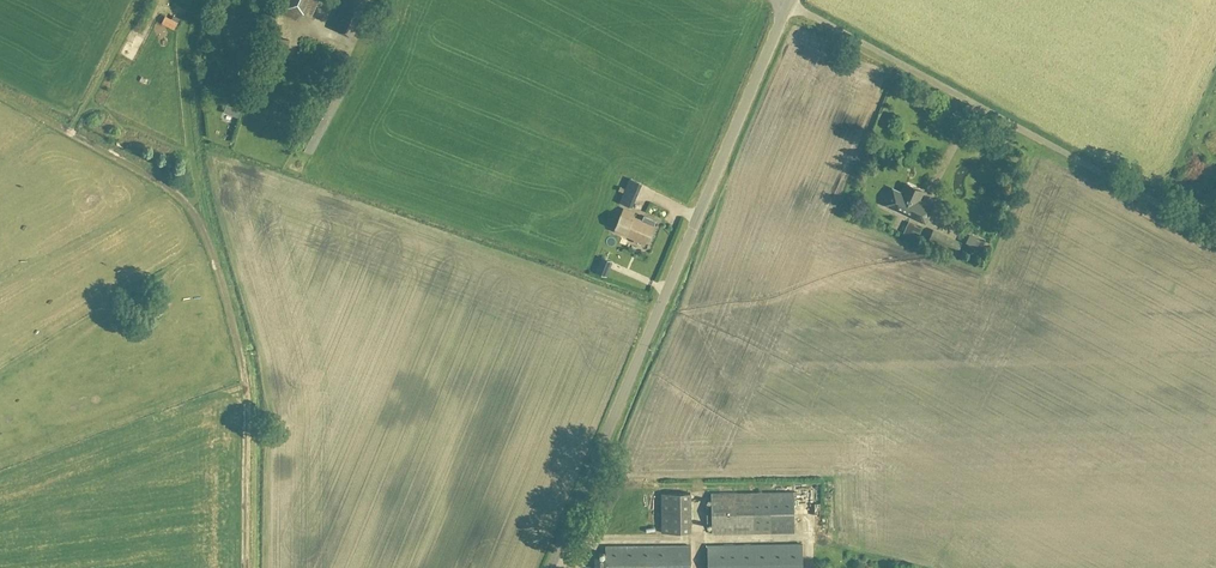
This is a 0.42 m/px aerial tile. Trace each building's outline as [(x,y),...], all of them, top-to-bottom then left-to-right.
[(302,13),(308,0),(280,0),(274,12),(298,22),(302,13)] [(373,2),(369,0),(343,0),(331,28),(357,39),(373,2)] [(172,19),(168,27),(174,30),(177,22),(172,19)] [(229,74),(244,79),(253,51),(238,46),(229,74)] [(634,183),(629,195),(652,206),(658,194),(634,183)] [(922,192),(907,185),(902,194),(893,190),(886,205),(895,210),(910,217),(911,217),(925,224),(932,208),(918,202),(922,192)] [(614,232),(634,241),(633,243),(644,247),(646,242),(648,243),(654,227),(653,227),(655,222),(643,217),(642,222),(632,218),(634,215),(623,210),(614,232)] [(916,241),(922,229),(907,222),(902,234),(916,241)] [(960,245),(933,232),(928,243),(955,255),(960,245)] [(606,277),(611,263),(602,260),(597,273),(606,277)] [(711,494),(712,534),(795,533),(794,493),(711,494)] [(690,494),(661,494),(661,534),(691,533),(690,494)] [(802,545),(707,547),(708,567),(803,567),(802,545)] [(605,547),(605,567),(691,567),(691,547),(605,547)]
